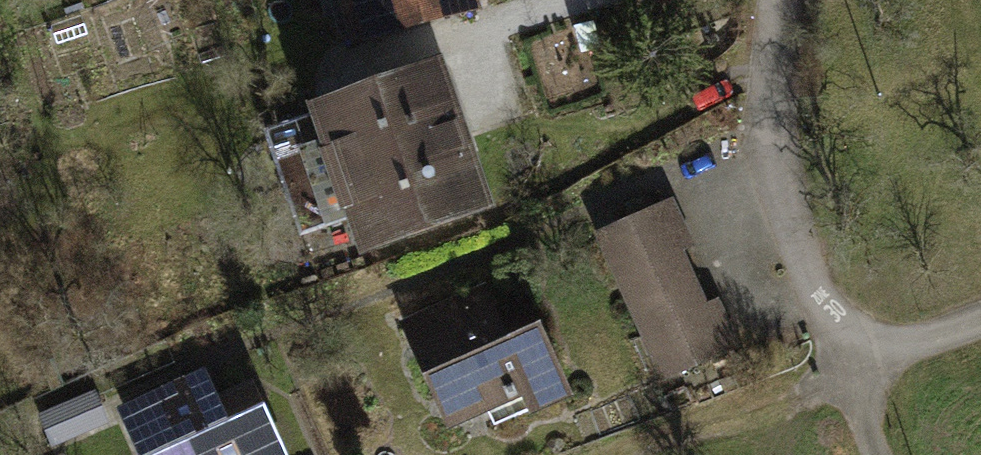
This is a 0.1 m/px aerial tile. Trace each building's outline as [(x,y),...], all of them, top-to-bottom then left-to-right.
[(359,39),(472,8),(469,0),(348,0),(359,39)] [(357,214),(367,241),(479,202),(434,71),(265,130),(301,233),(357,214)] [(617,276),(631,306),(690,279),(678,250),(688,245),(668,200),(615,224),(634,268),(617,276)] [(690,279),(631,306),(645,336),(662,328),(682,371),(735,347),(715,303),(704,307),(690,279)] [(466,298),(404,325),(449,423),(505,398),(514,416),(567,392),(526,302),(478,324),(466,298)] [(124,411),(145,454),(277,454),(246,388),(198,410),(186,383),(124,411)] [(91,397),(44,418),(54,441),(83,428),(78,417),(96,409),(91,397)]
